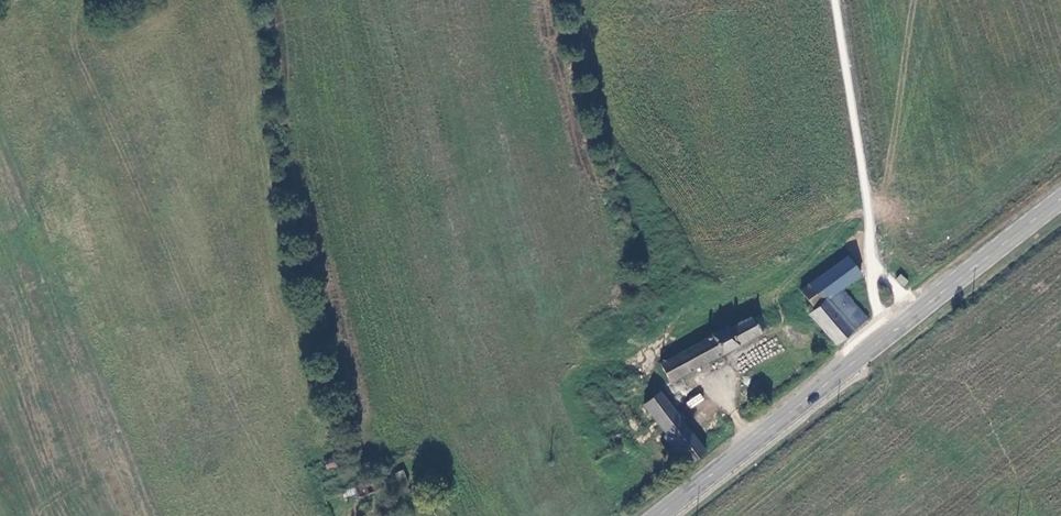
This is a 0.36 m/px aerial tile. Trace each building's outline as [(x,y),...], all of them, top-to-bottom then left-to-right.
[(809,314),(836,345),(869,318),(844,288),(862,274),(849,254),(801,290),(815,308),(809,314)] [(904,286),(909,280),(900,274),(895,280),(904,286)] [(760,335),(750,317),(729,327),(727,324),(724,325),(726,328),(660,362),(671,382),(760,335)] [(658,421),(689,463),(705,451),(654,382),(638,395),(642,401),(634,407),(649,427),(658,421)] [(699,392),(685,403),(690,410),(705,398),(699,392)] [(324,457),(325,467),(341,466),(341,456),(324,457)] [(411,484),(405,471),(397,473),(403,487),(411,484)] [(381,478),(357,487),(360,498),(385,489),(381,478)]
